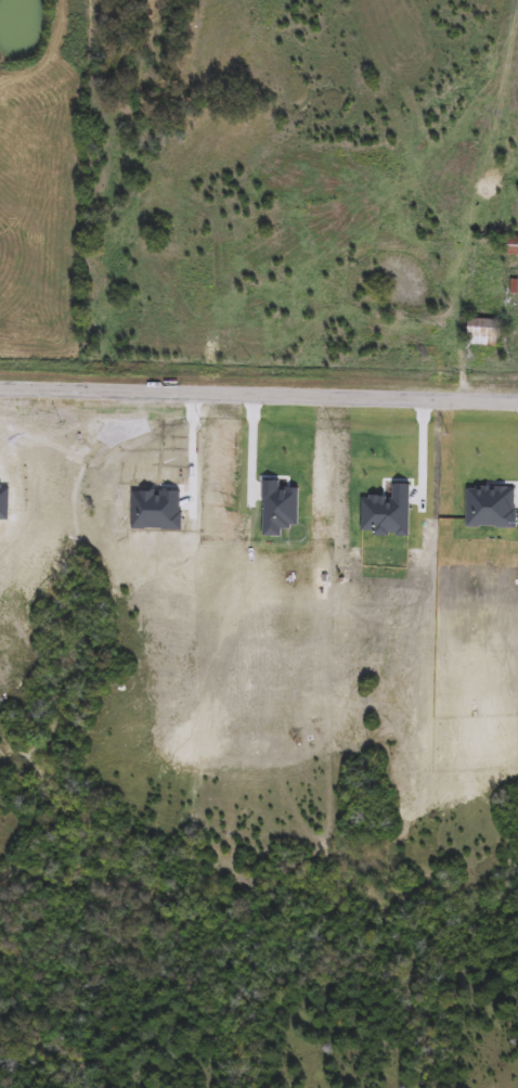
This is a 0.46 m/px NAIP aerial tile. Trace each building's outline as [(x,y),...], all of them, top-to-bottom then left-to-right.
[(501,236),(517,236),(517,255),(501,255),(501,236)]
